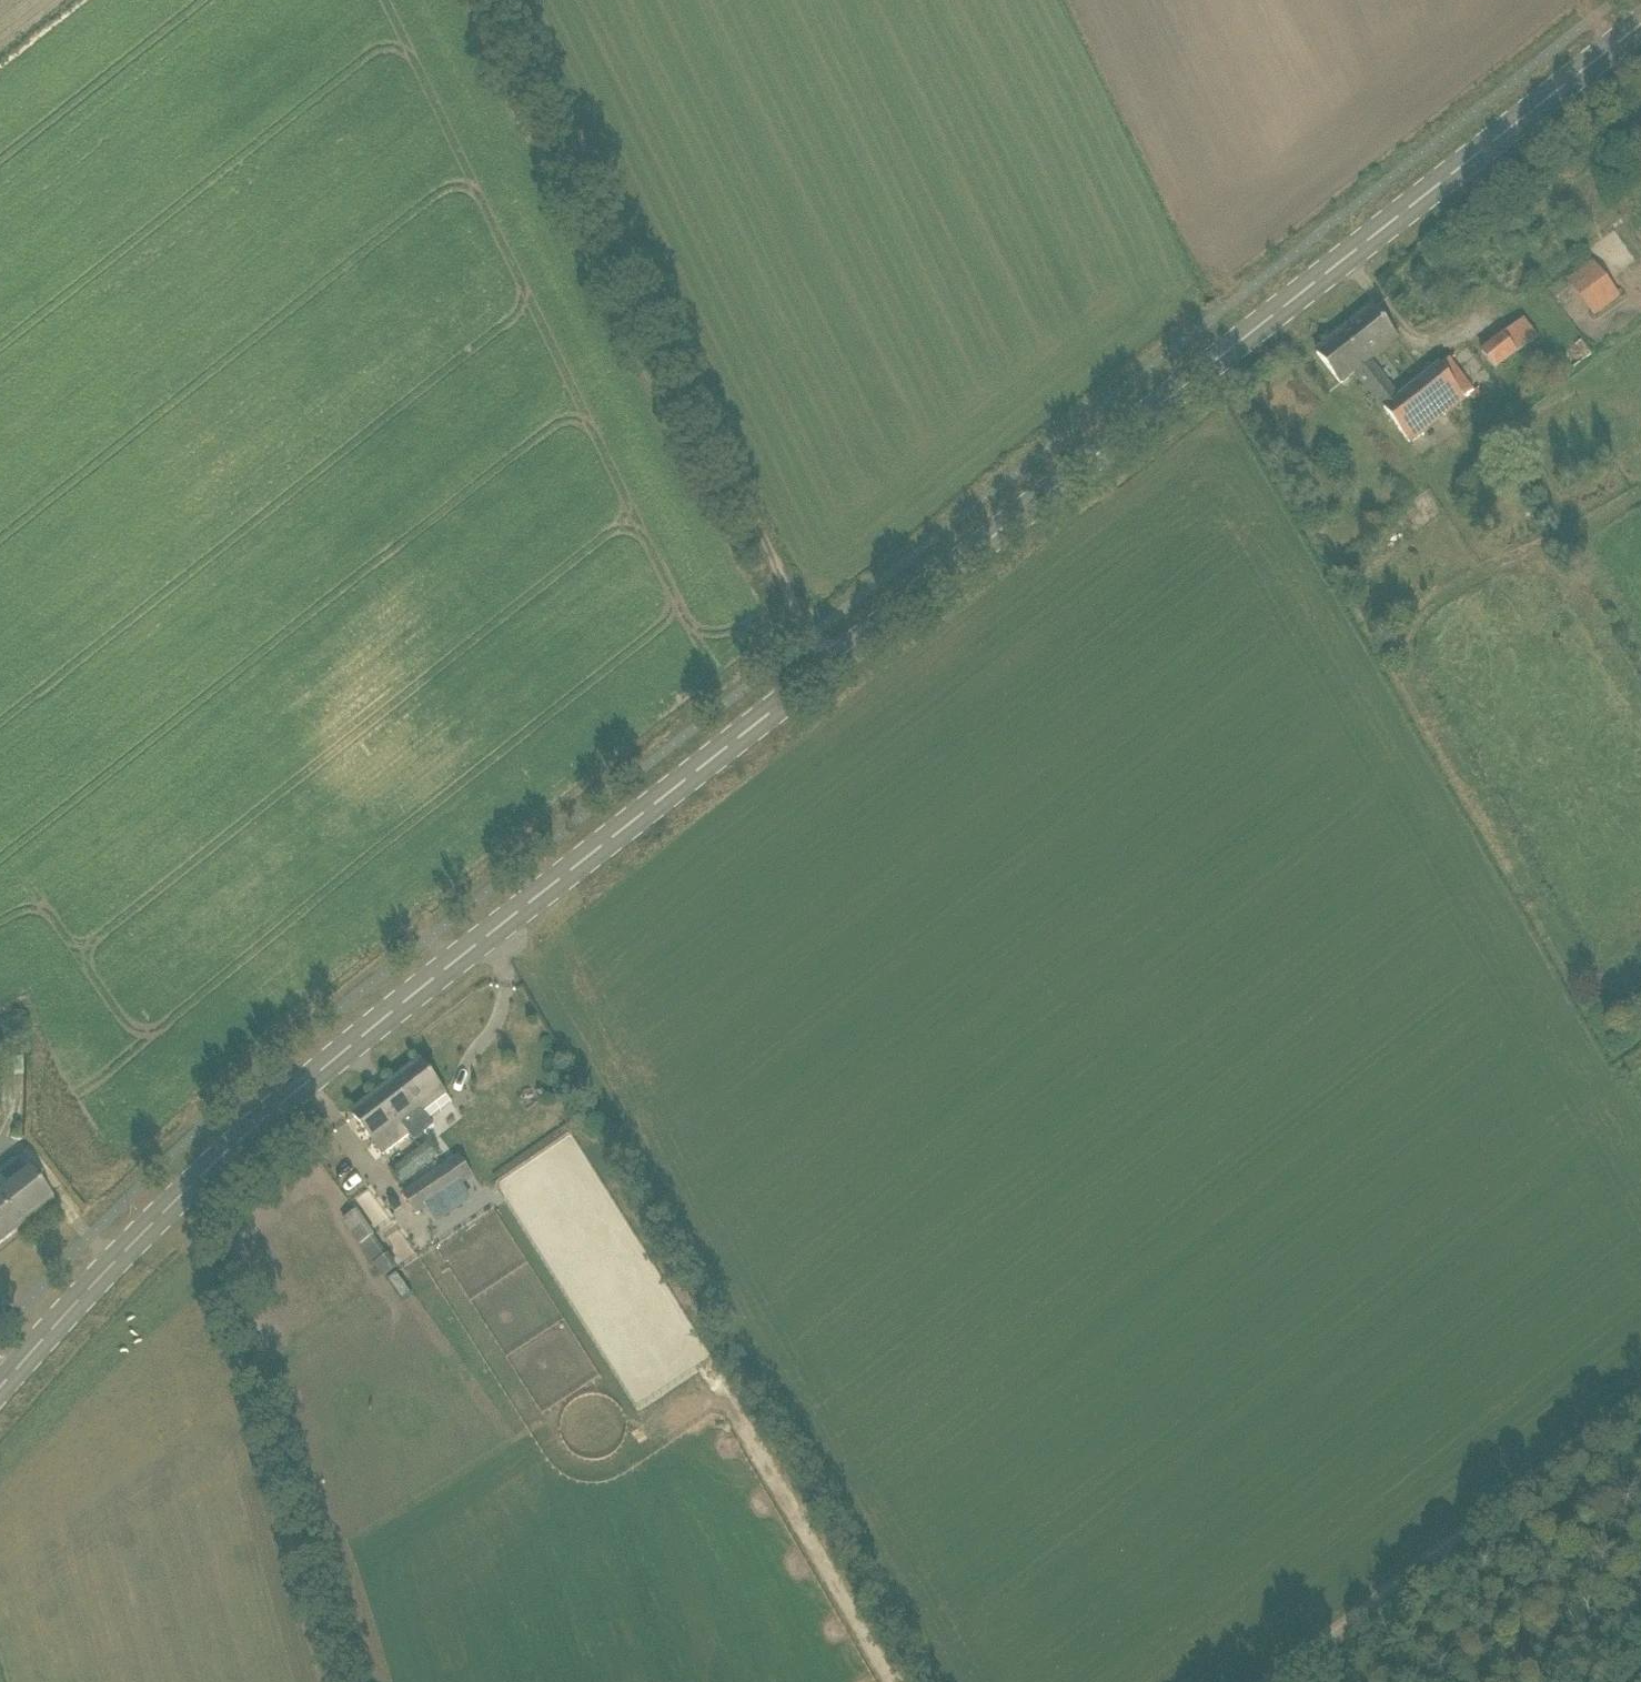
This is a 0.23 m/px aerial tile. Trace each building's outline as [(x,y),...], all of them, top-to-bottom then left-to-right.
[(1595,264),(1569,278),(1589,313),(1615,298),(1595,264)] [(1475,391),(1449,358),(1398,398),(1369,360),(1396,338),(1373,309),(1317,353),(1340,382),(1356,370),(1410,441),(1475,391)] [(1487,371),(1538,341),(1525,318),(1474,348),(1487,371)] [(353,1114),(383,1154),(451,1102),(442,1090),(421,1061),(353,1114)] [(431,1166),(437,1174),(405,1195),(418,1217),(464,1187),(443,1159),(431,1166)] [(0,1177),(0,1244),(52,1204),(26,1171),(25,1173),(18,1163),(0,1177)] [(376,1276),(390,1268),(366,1222),(352,1230),(376,1276)]
